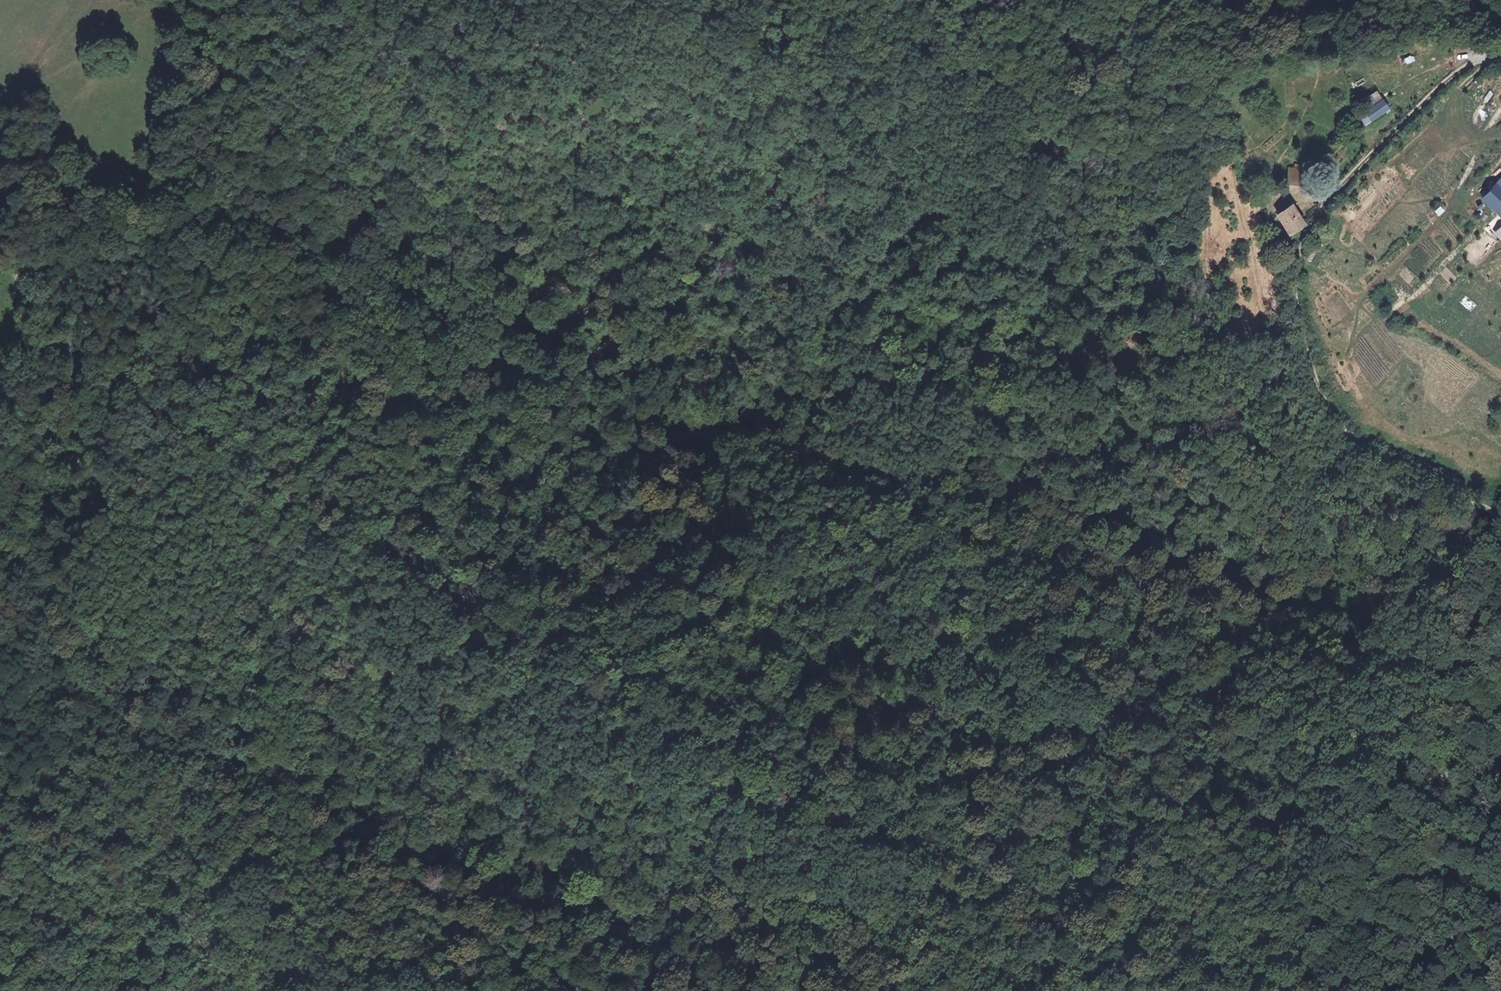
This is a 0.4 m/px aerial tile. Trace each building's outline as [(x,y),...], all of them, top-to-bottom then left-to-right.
[(1370,111),(1375,119),(1390,109),(1384,101),(1370,111)] [(1308,171),(1290,171),(1290,186),(1308,185),(1308,171)] [(1497,188),(1486,200),(1500,214),(1500,192),(1497,188)] [(1304,222),(1296,212),(1282,223),(1292,233),(1304,222)]
